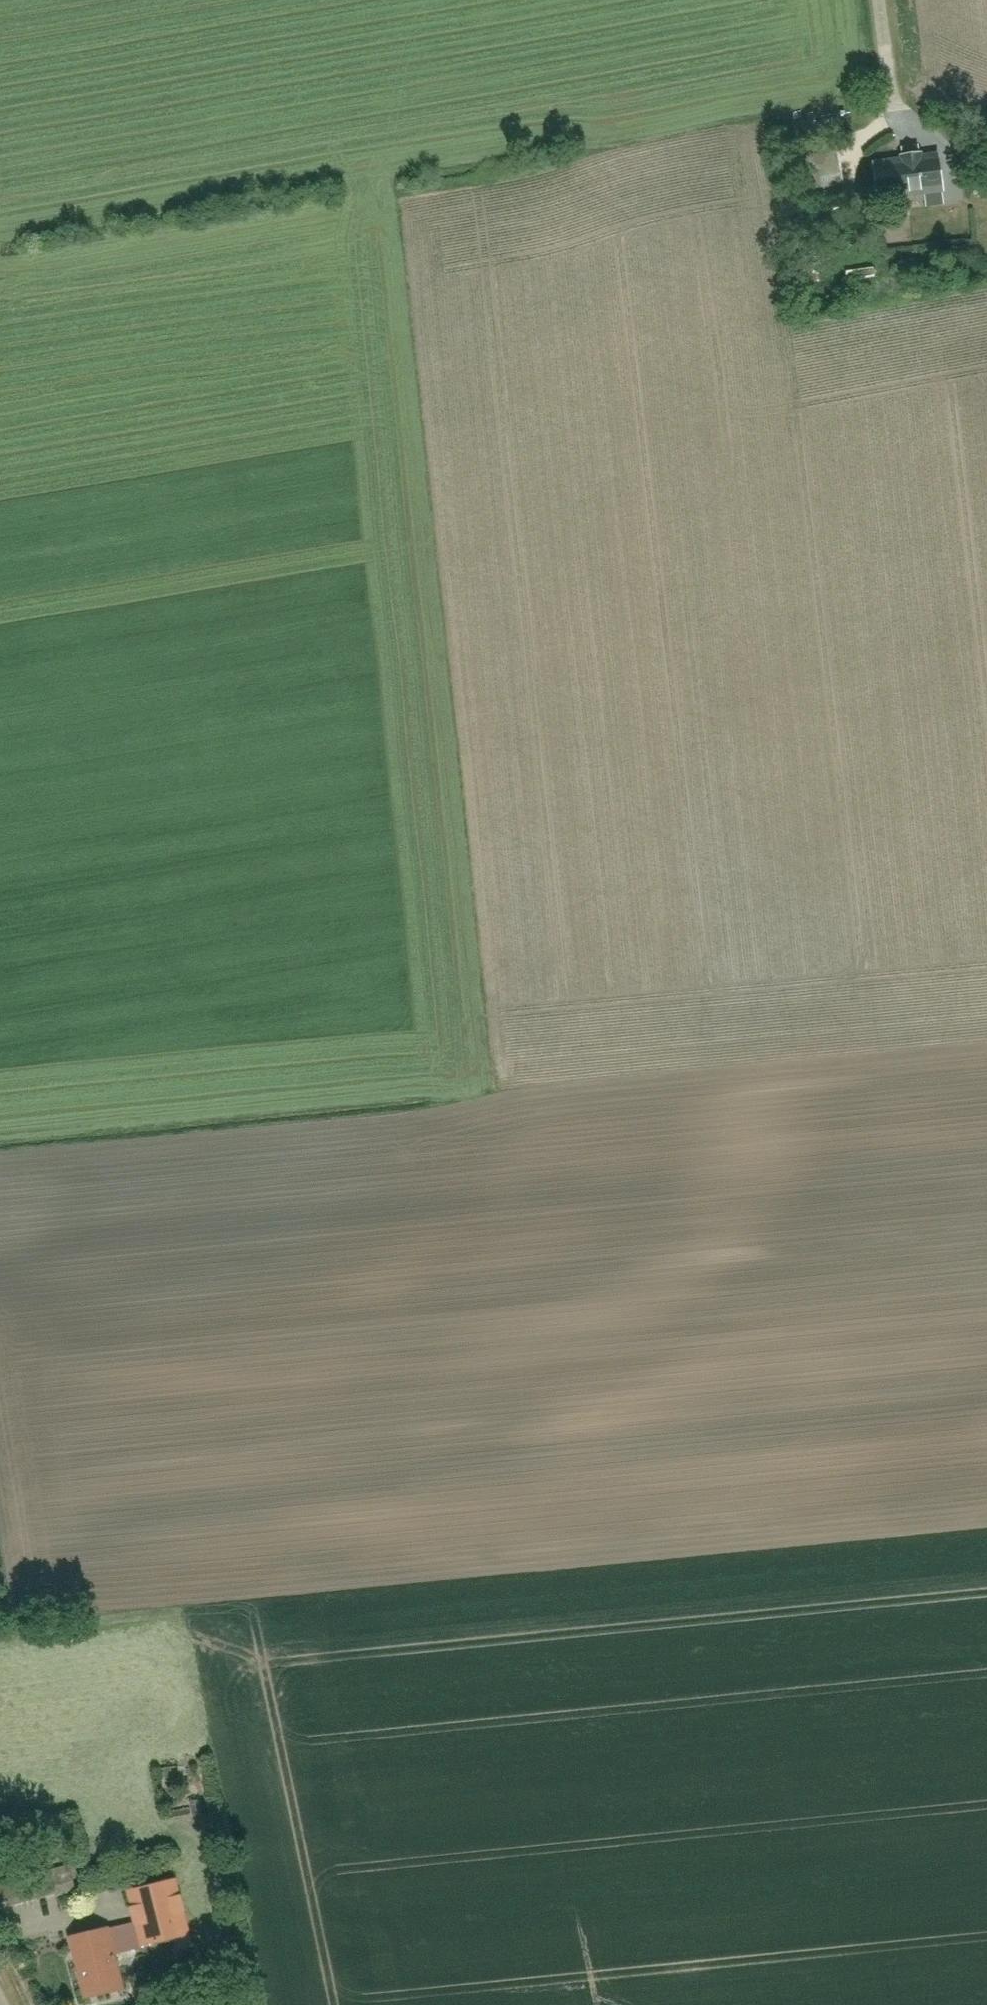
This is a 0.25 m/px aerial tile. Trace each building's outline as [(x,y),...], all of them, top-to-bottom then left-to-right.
[(800,150),(805,181),(843,176),(838,145),(800,150)] [(874,159),(878,199),(945,191),(941,151),(874,159)] [(7,1882),(17,1910),(74,1890),(64,1863),(7,1882)] [(126,1890),(134,1924),(68,1940),(82,1999),(124,1989),(116,1955),(193,1936),(179,1878),(126,1890)]
